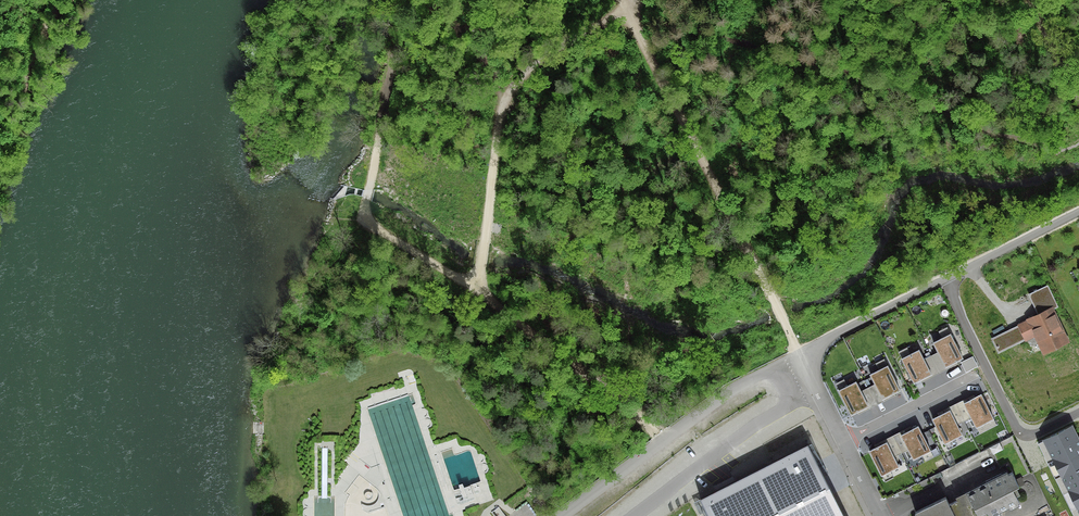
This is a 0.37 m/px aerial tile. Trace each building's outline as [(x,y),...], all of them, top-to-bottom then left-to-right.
[(1027,319),(1028,321),(1017,326),(1024,340),(1034,335),(1043,353),(1065,342),(1055,321),(1057,321),(1051,308),(1027,319)] [(951,336),(934,344),(946,367),(962,359),(951,336)] [(919,351),(902,359),(914,382),(931,374),(919,351)] [(887,367),(871,375),(882,399),(899,391),(887,367)] [(856,383),(839,391),(851,415),(867,407),(856,383)] [(981,396),(965,404),(976,428),(993,420),(981,396)] [(951,412),(934,421),(946,444),(962,436),(951,412)] [(1072,427),(1044,441),(1078,513),(1078,441),(1072,427)] [(918,429),(901,437),(913,460),(930,452),(918,429)] [(703,496),(713,515),(846,515),(810,443),(703,496)] [(887,444),(870,452),(882,476),(898,468),(887,444)] [(914,512),(915,515),(989,515),(1018,502),(1011,489),(1017,486),(1014,481),(1010,472),(1001,477),(1000,474),(983,482),(985,485),(948,504),(944,497),(914,512)]
